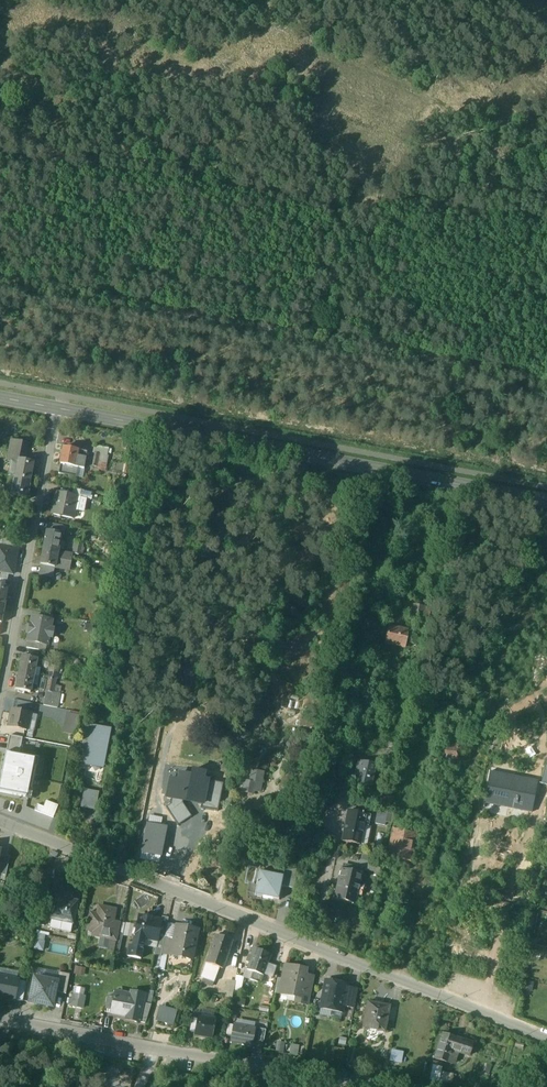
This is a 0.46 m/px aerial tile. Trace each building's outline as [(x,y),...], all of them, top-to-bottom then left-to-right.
[(27,444),(11,441),(8,458),(12,459),(18,460),(23,461),(27,444)] [(108,449),(94,446),(92,454),(106,457),(108,449)] [(87,453),(63,448),(60,465),(77,469),(83,470),(87,453)] [(106,457),(92,454),(90,467),(97,468),(97,470),(103,471),(106,457)] [(18,460),(12,459),(9,477),(15,478),(18,460)] [(23,461),(18,460),(15,478),(29,481),(33,463),(23,461)] [(77,469),(60,465),(58,474),(76,478),(77,469)] [(5,494),(11,496),(15,478),(9,477),(5,494)] [(29,481),(15,478),(11,496),(17,497),(26,499),(29,481)] [(93,493),(73,489),(72,496),(77,497),(87,499),(91,500),(93,493)] [(72,496),(56,493),(51,514),(73,519),(74,511),(77,497),(72,496)] [(11,496),(5,494),(4,494),(2,505),(15,508),(17,497),(11,496)] [(87,499),(77,497),(74,511),(82,512),(84,511),(87,499)] [(61,535),(47,532),(44,548),(58,551),(61,535)] [(0,547),(14,550),(15,543),(1,540),(0,547)] [(83,543),(75,542),(73,554),(80,556),(83,543)] [(0,547),(0,572),(8,574),(13,575),(18,551),(14,550),(0,547)] [(58,551),(44,548),(40,565),(55,568),(63,570),(64,565),(70,566),(73,554),(58,551)] [(80,556),(73,554),(70,566),(70,568),(78,569),(80,556)] [(53,578),(55,568),(40,565),(38,576),(53,578)] [(7,581),(8,574),(0,572),(0,580),(7,581)] [(105,574),(92,572),(91,580),(104,582),(105,574)] [(425,608),(413,606),(410,623),(421,625),(423,616),(425,608)] [(51,621),(32,617),(31,625),(30,625),(28,634),(29,634),(27,641),(47,645),(48,638),(51,638),(53,630),(50,629),(51,621)] [(408,631),(388,627),(385,644),(404,648),(408,631)] [(40,644),(27,642),(26,648),(39,650),(40,644)] [(37,659),(22,656),(19,673),(33,676),(37,659)] [(58,667),(51,666),(48,679),(56,680),(58,667)] [(464,672),(458,671),(456,678),(463,679),(464,672)] [(33,676),(19,673),(16,690),(30,693),(32,684),(37,685),(39,677),(33,676)] [(56,680),(48,679),(46,692),(53,694),(53,693),(56,680)] [(53,694),(46,692),(43,706),(57,709),(60,694),(53,693),(53,694)] [(30,714),(16,711),(15,714),(11,714),(9,727),(26,730),(30,714)] [(77,759),(102,764),(109,729),(85,724),(77,759)] [(473,735),(457,733),(456,742),(455,744),(462,745),(463,741),(472,742),(473,735)] [(22,738),(9,736),(6,753),(19,756),(22,738)] [(447,743),(436,741),(433,760),(460,764),(463,746),(462,745),(455,744),(447,743)] [(34,759),(19,756),(6,753),(0,782),(0,793),(26,798),(27,790),(32,790),(36,768),(32,767),(34,759)] [(374,767),(359,763),(354,783),(369,786),(374,767)] [(250,781),(244,779),(242,791),(253,793),(256,779),(262,780),(263,771),(252,769),(250,781)] [(201,806),(206,782),(207,778),(204,777),(205,773),(193,770),(192,775),(179,773),(178,780),(169,778),(166,799),(171,800),(182,802),(201,806)] [(536,783),(506,777),(505,780),(489,777),(484,803),(531,812),(536,783)] [(201,809),(217,812),(222,785),(206,782),(201,806),(201,809)] [(83,796),(98,799),(100,793),(84,790),(83,796)] [(191,817),(182,804),(182,802),(171,800),(171,805),(166,808),(178,826),(191,817)] [(372,808),(358,805),(356,813),(370,816),(372,808)] [(161,821),(163,811),(146,808),(144,818),(161,821)] [(356,813),(348,811),(342,842),(360,846),(364,827),(368,827),(370,816),(356,813)] [(387,815),(376,813),(374,824),(384,826),(387,815)] [(266,822),(259,827),(262,831),(265,830),(264,828),(268,825),(266,822)] [(141,854),(162,858),(167,829),(147,825),(141,854)] [(272,832),(268,825),(264,828),(265,830),(262,831),(268,840),(276,834),(274,830),(272,832)] [(399,831),(393,830),(387,857),(409,862),(412,844),(414,844),(416,835),(405,832),(406,829),(400,828),(399,831)] [(0,855),(0,875),(6,876),(10,857),(0,855)] [(382,859),(363,855),(360,868),(379,872),(382,859)] [(298,871),(285,866),(283,876),(281,887),(294,889),(298,871)] [(360,869),(347,866),(346,867),(342,866),(335,899),(354,904),(356,894),(358,886),(361,874),(359,874),(360,869)] [(283,876),(259,871),(257,881),(256,886),(254,896),(279,900),(281,887),(283,876)] [(77,902),(56,898),(51,920),(73,925),(77,902)] [(48,907),(42,906),(38,925),(44,926),(48,907)] [(116,910),(104,907),(102,915),(90,913),(86,931),(101,934),(100,938),(109,940),(116,941),(118,928),(112,927),(116,910)] [(161,923),(157,943),(156,942),(154,953),(161,955),(164,941),(168,918),(162,917),(161,923)] [(161,923),(139,918),(135,937),(134,937),(132,947),(129,947),(127,957),(140,960),(145,940),(156,942),(157,943),(161,923)] [(73,925),(51,920),(49,929),(71,933),(73,925)] [(197,931),(177,927),(174,943),(172,943),(169,957),(170,957),(170,956),(182,959),(183,955),(192,956),(197,931)] [(216,936),(206,964),(219,969),(222,970),(232,941),(216,936)] [(100,938),(98,948),(107,950),(109,940),(100,938)] [(44,943),(36,941),(35,949),(42,951),(44,943)] [(172,943),(164,941),(161,955),(169,957),(172,943)] [(254,949),(252,958),(248,956),(246,962),(249,964),(247,971),(252,973),(250,980),(260,984),(270,955),(254,949)] [(219,969),(206,964),(201,979),(214,983),(219,969)] [(306,970),(286,966),(282,990),(297,993),(301,994),(303,986),(306,970)] [(41,969),(40,975),(57,980),(58,973),(41,969)] [(70,975),(59,973),(57,983),(55,992),(66,994),(70,975)] [(18,980),(0,977),(0,998),(14,1000),(18,980)] [(243,978),(236,977),(233,991),(241,992),(243,978)] [(57,983),(34,978),(30,1003),(52,1007),(55,992),(57,983)] [(27,982),(18,980),(14,1000),(23,1002),(27,982)] [(347,985),(326,981),(321,1006),(332,1008),(332,1012),(342,1014),(343,1007),(347,987),(347,985)] [(303,986),(301,994),(297,993),(295,1002),(307,1004),(310,987),(303,986)] [(358,989),(347,987),(343,1007),(354,1009),(358,989)] [(129,998),(114,995),(114,998),(111,1011),(126,1014),(125,1020),(139,1023),(143,1003),(144,995),(131,992),(129,998)] [(74,994),(71,1006),(79,1008),(83,1009),(86,996),(74,994)] [(114,998),(107,997),(105,1010),(111,1011),(114,998)] [(151,1005),(143,1003),(139,1023),(146,1024),(151,1005)] [(389,1007),(367,1003),(362,1029),(370,1030),(370,1031),(375,1032),(375,1031),(384,1033),(389,1007)] [(177,1011),(160,1007),(156,1021),(173,1026),(177,1011)] [(215,1020),(198,1017),(193,1016),(191,1029),(196,1030),(194,1036),(211,1039),(215,1020)] [(255,1030),(233,1025),(230,1042),(252,1046),(255,1030)] [(257,1041),(263,1042),(266,1029),(259,1028),(257,1041)] [(456,1038),(442,1034),(434,1059),(452,1065),(456,1052),(469,1057),(473,1044),(455,1039),(456,1038)] [(389,1062),(398,1064),(400,1052),(392,1050),(389,1062)] [(441,1068),(433,1066),(429,1081),(438,1082),(440,1075),(441,1068)] [(486,1066),(482,1078),(487,1080),(489,1075),(488,1075),(491,1068),(486,1066)] [(521,1069),(514,1074),(517,1079),(524,1074),(521,1069)] [(452,1078),(440,1075),(438,1082),(451,1085),(452,1078)] [(127,1079),(104,1076),(103,1086),(126,1086),(127,1079)]
